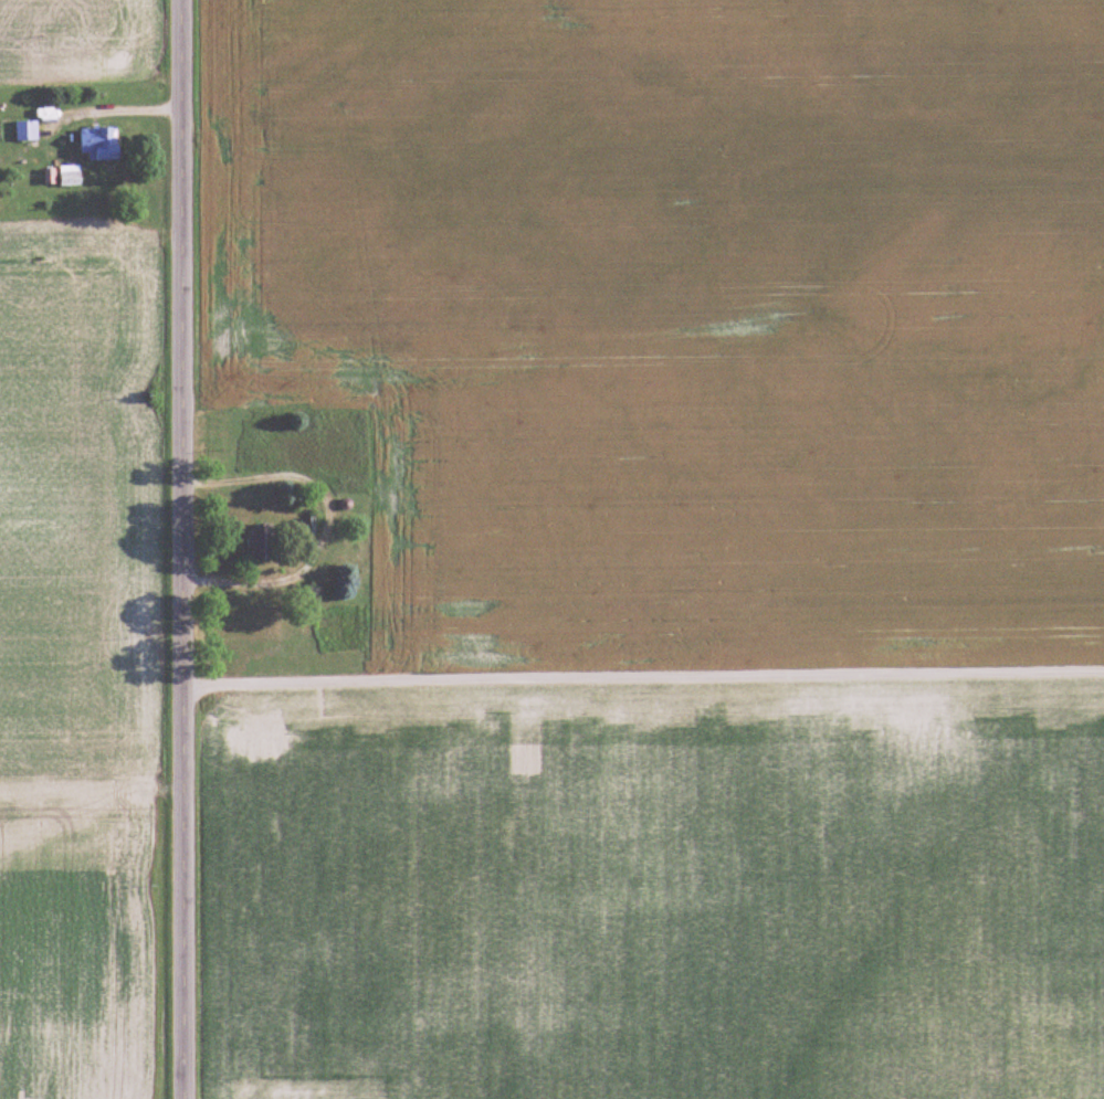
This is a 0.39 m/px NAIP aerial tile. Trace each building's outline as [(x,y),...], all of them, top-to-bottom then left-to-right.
[(38,141),(38,122),(16,122),(16,141),(38,141)] [(119,128),(81,129),(82,154),(90,154),(90,161),(120,160),(119,128)] [(80,167),(61,167),(61,186),(80,186),(80,167)] [(314,536),(314,519),(304,519),(304,536),(314,536)] [(271,561),(271,531),(253,531),(253,561),(271,561)]
